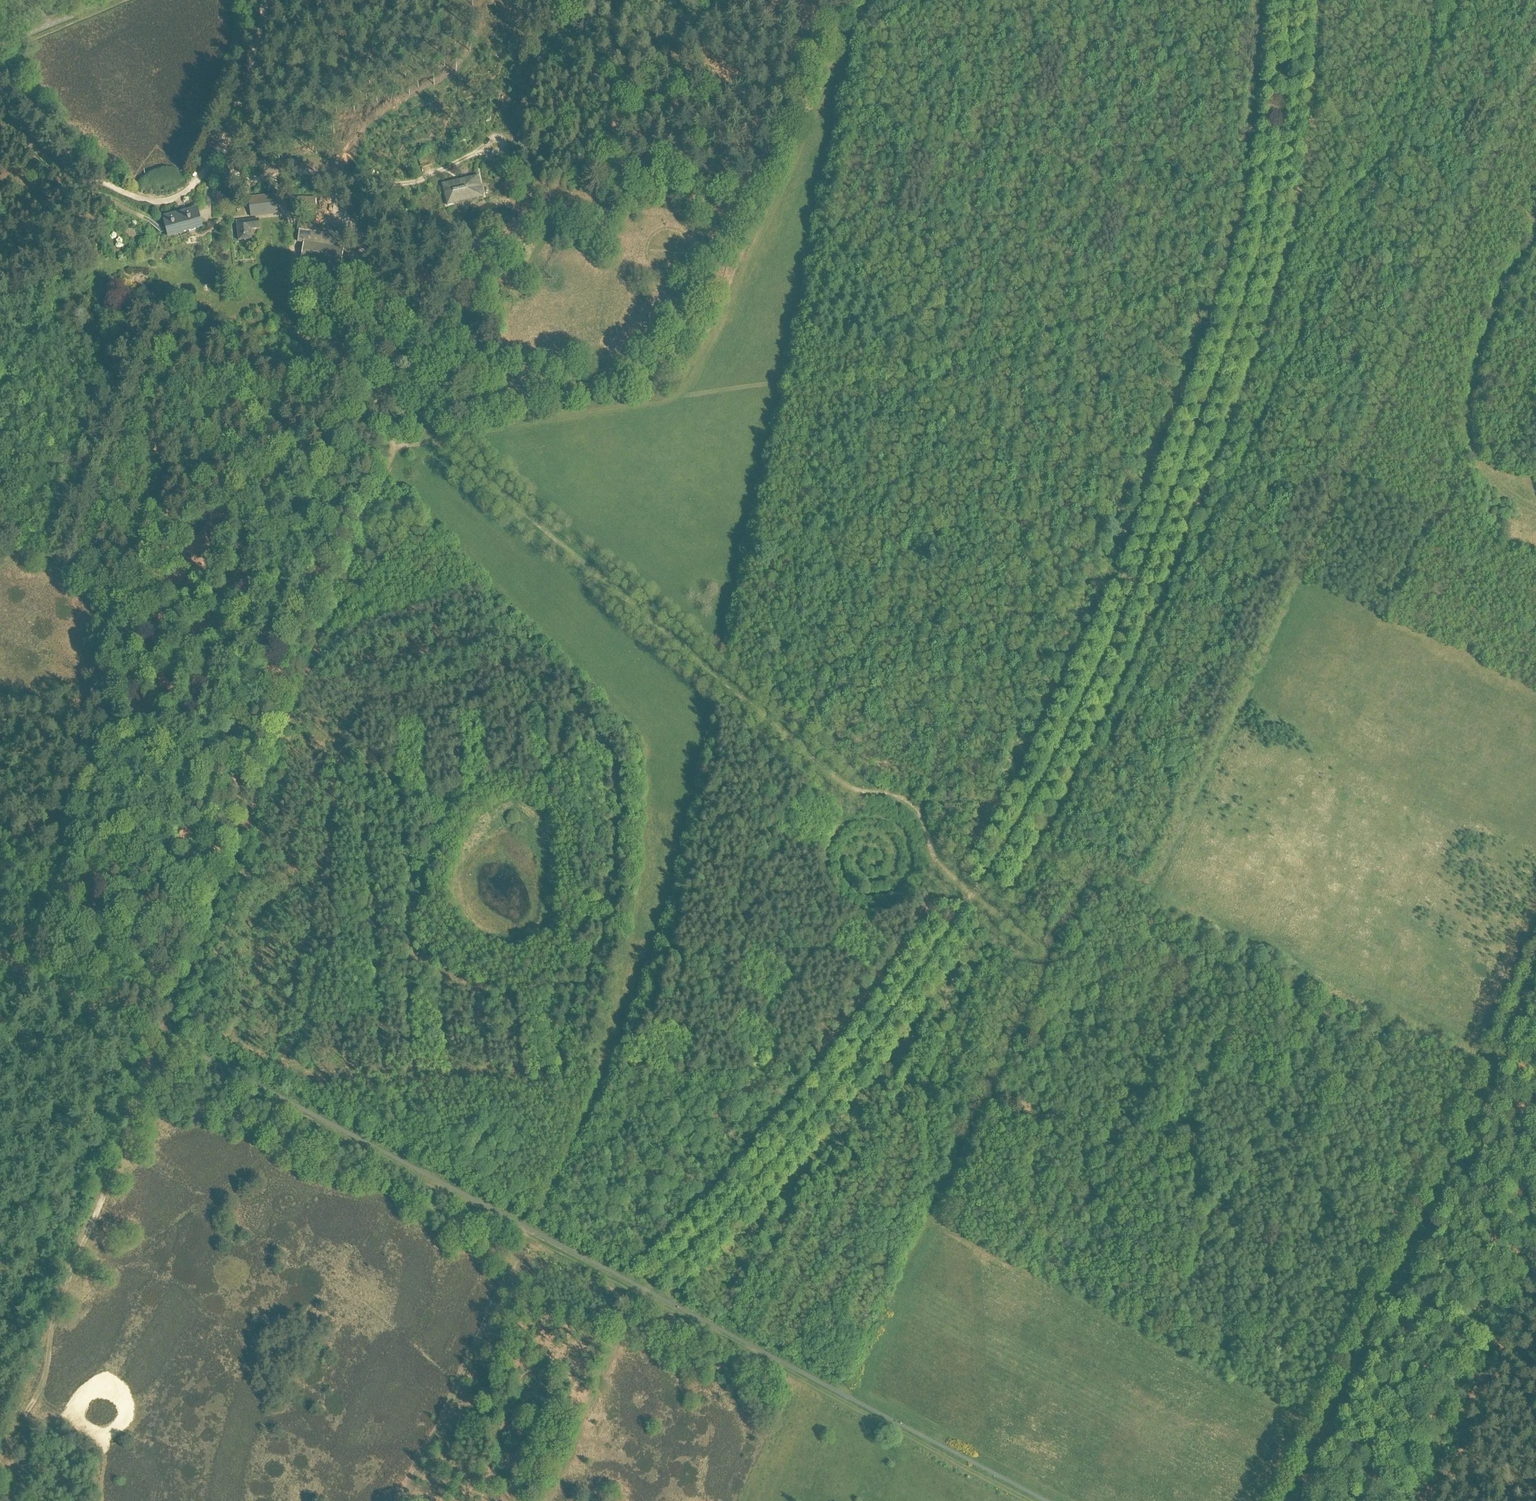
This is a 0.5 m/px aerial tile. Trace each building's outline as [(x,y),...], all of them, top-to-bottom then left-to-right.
[(448,206),(484,198),(479,177),(443,185),(448,206)] [(276,195),(248,199),(251,218),(278,215),(276,195)] [(177,218),(163,221),(168,238),(203,229),(199,212),(182,216),(182,214),(177,216),(177,218)] [(238,223),(237,223),(239,242),(252,241),(251,231),(260,230),(259,221),(243,223),(243,220),(238,221),(238,223)] [(298,244),(326,248),(329,229),(301,225),(298,244)]
